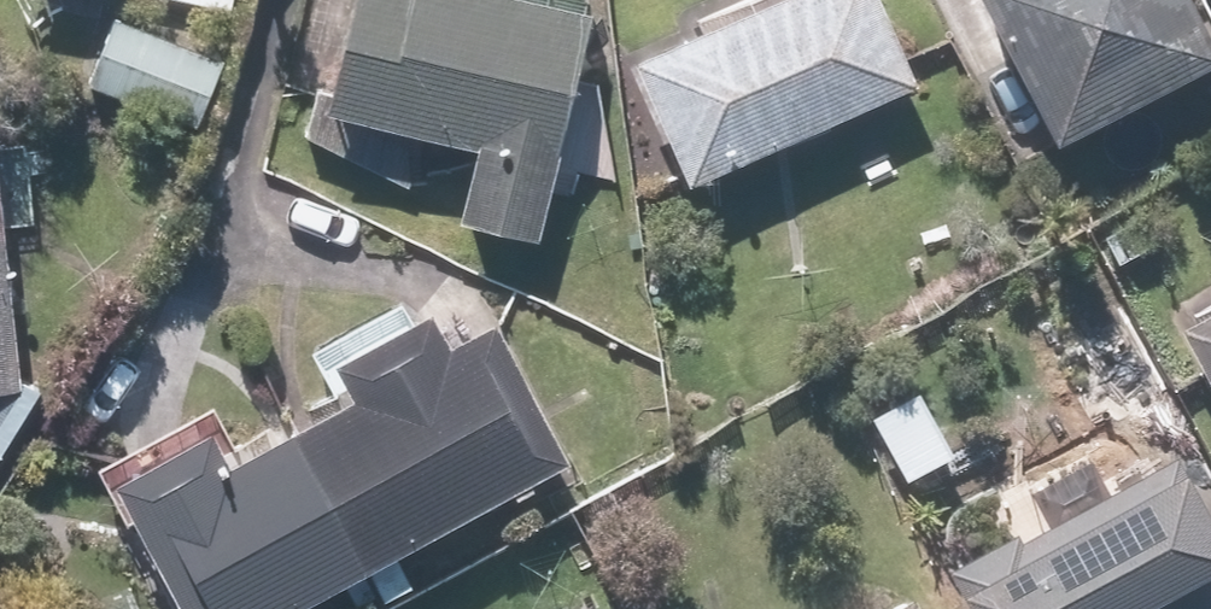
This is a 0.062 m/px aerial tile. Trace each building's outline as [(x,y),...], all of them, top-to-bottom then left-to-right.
[(233,11),(236,0),(189,0),(233,11)] [(586,0),(321,0),(304,75),(322,79),(308,138),(422,194),(439,125),(485,135),(467,213),(545,231),(597,3),(586,0)] [(924,84),(889,0),(773,0),(650,52),(702,177),(924,84)] [(1073,130),(1210,60),(1210,0),(1007,0),(1073,130)] [(230,54),(116,13),(91,83),(204,124),(230,54)] [(0,139),(0,463),(45,391),(23,375),(0,139)] [(1170,400),(1098,286),(1028,330),(1100,444),(1170,400)] [(1180,322),(1210,381),(1210,305),(1180,322)] [(575,460),(499,317),(451,342),(434,310),(331,365),(347,394),(239,451),(222,421),(118,476),(189,608),(293,608),(575,460)] [(962,451),(925,385),(876,413),(912,478),(962,451)] [(1210,567),(1210,493),(1187,449),(964,573),(983,608),(1136,608),(1210,567)] [(597,600),(581,608),(602,608),(597,600)]
